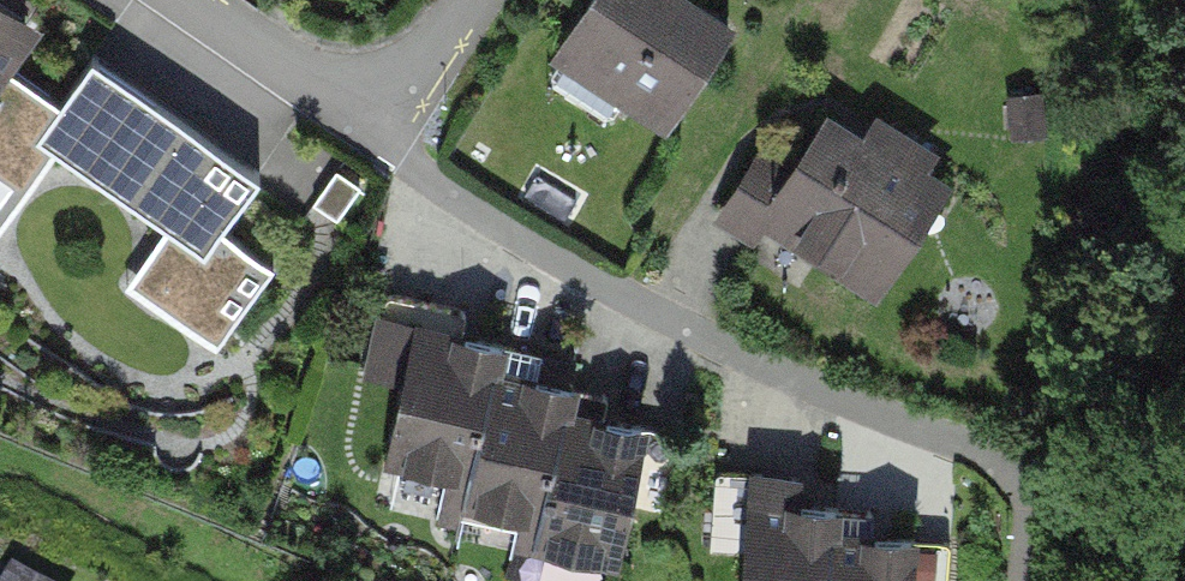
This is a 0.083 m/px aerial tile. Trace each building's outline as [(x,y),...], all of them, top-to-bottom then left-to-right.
[(48,19),(17,0),(0,0),(0,96),(48,19)] [(708,0),(589,0),(545,68),(655,139),(734,17),(708,0)] [(262,170),(90,54),(36,133),(165,220),(133,268),(223,329),(272,257),(225,225),(262,170)] [(846,95),(761,242),(875,308),(961,161),(846,95)] [(468,503),(496,334),(415,321),(387,490),(468,503)] [(545,558),(573,388),(492,375),(464,544),(545,558)] [(654,426),(572,412),(545,580),(628,580),(654,426)] [(835,490),(752,485),(747,580),(829,580),(835,490)] [(918,534),(835,529),(832,580),(915,580),(918,534)]
